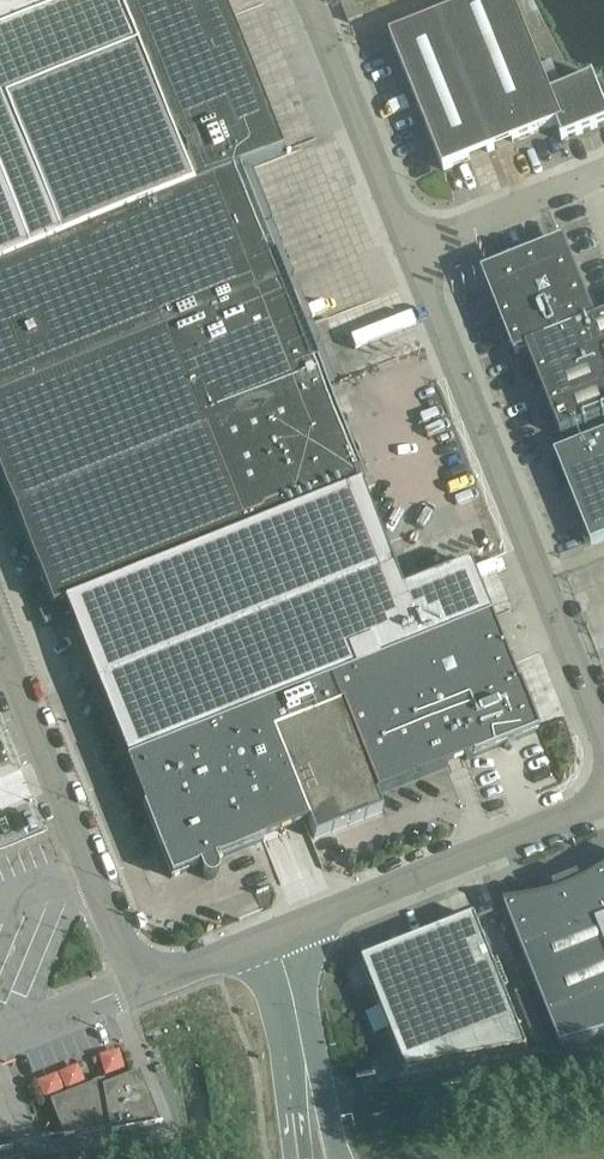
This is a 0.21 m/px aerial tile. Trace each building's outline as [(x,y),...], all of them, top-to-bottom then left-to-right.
[(309,351),(237,172),(282,153),(221,0),(0,0),(0,474),(309,351)] [(363,17),(357,0),(355,0),(342,5),(348,23),(363,17)] [(390,37),(444,170),(490,152),(557,125),(563,139),(562,140),(562,141),(569,138),(603,125),(603,103),(595,80),(552,96),(513,0),(483,0),(390,37)] [(517,261),(484,275),(516,355),(526,352),(561,437),(603,420),(603,320),(594,324),(562,243),(517,261)] [(0,474),(0,482),(4,492),(41,585),(51,609),(63,605),(360,486),(363,485),(343,435),(343,434),(345,433),(347,429),(347,426),(344,423),(341,422),(338,423),(335,415),(324,388),(315,367),(309,351),(0,474)] [(555,456),(591,546),(603,540),(603,437),(555,456)] [(360,486),(63,605),(82,651),(91,675),(91,676),(94,682),(126,764),(140,800),(172,878),(198,868),(202,876),(206,881),(212,881),(217,876),(218,870),(214,861),(308,824),(314,840),(382,813),(376,796),(534,733),(469,565),(410,588),(402,591),(389,559),(388,556),(360,487),(360,486)] [(39,617),(45,632),(67,623),(62,609),(39,617)] [(505,909),(506,909),(561,1048),(603,1036),(603,873),(603,874),(597,878),(583,886),(579,877),(553,887),(556,897),(545,900),(529,903),(521,904),(505,906),(505,909)] [(527,1051),(475,918),(409,945),(393,938),(387,953),(363,963),(407,1072),(527,1051)] [(151,1100),(140,1074),(104,1088),(105,1089),(57,1109),(68,1137),(138,1125),(141,1124),(144,1123),(146,1121),(148,1119),(150,1117),(151,1115),(152,1112),(152,1109),(152,1106),(152,1104),(152,1102),(151,1100)]
